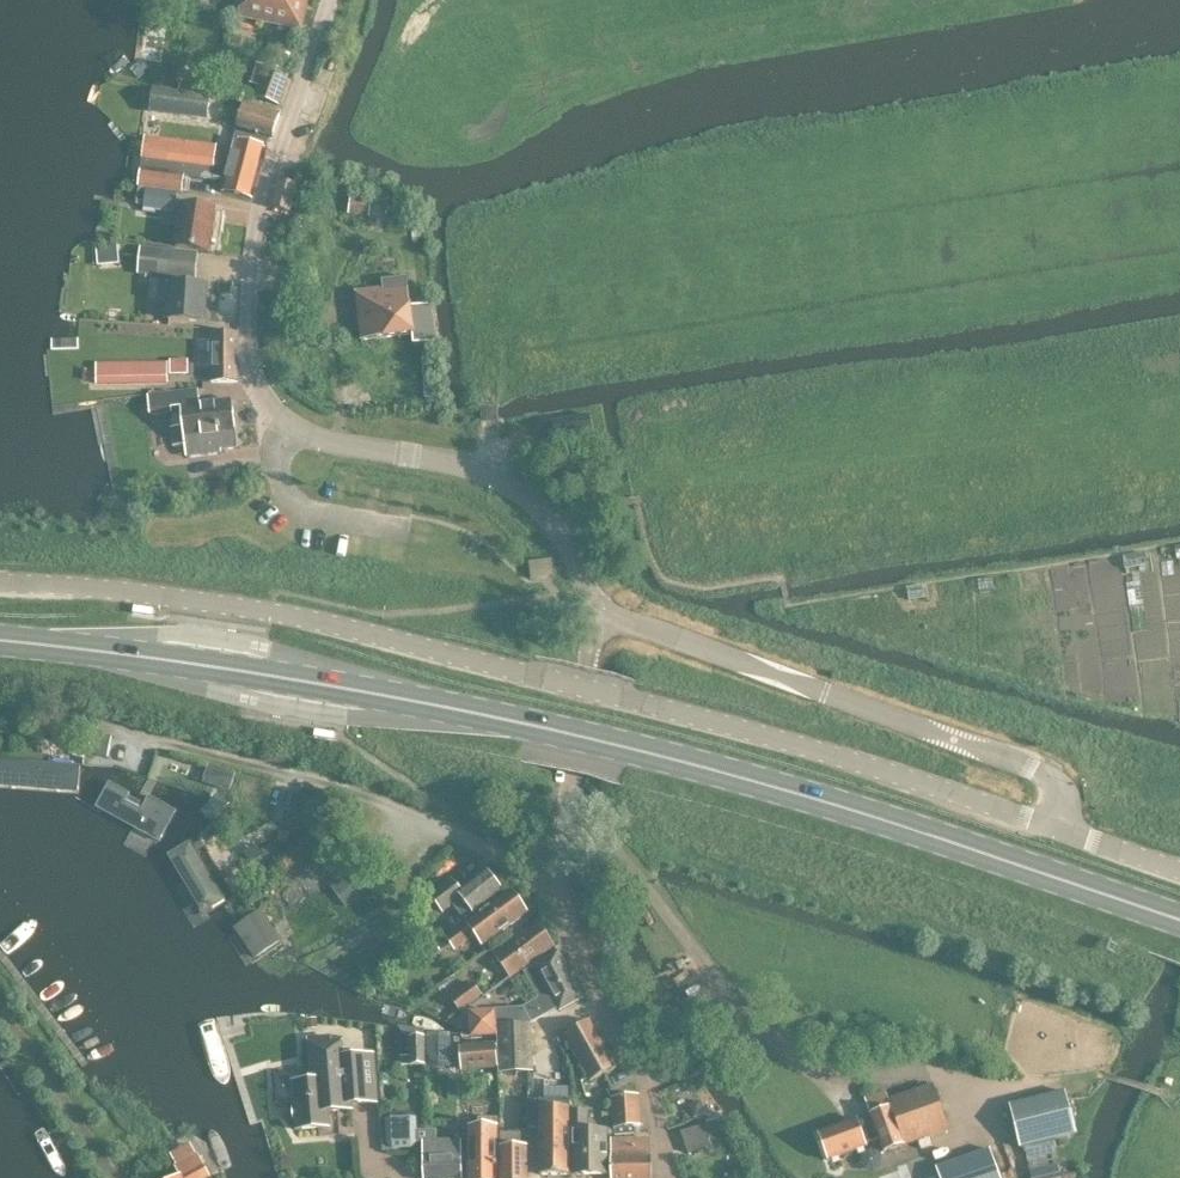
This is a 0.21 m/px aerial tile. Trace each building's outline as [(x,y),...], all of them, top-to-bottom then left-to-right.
[(231,14),(273,23),(301,30),(308,0),(234,0),(231,14)] [(277,104),(288,72),(257,62),(250,82),(258,84),(254,96),(277,104)] [(210,96),(201,95),(180,92),(178,92),(153,88),(150,110),(197,117),(207,118),(210,96)] [(239,128),(237,134),(264,142),(266,137),(271,139),(280,113),(245,101),(236,127),(239,128)] [(252,199),(264,154),(265,147),(262,147),(264,142),(237,134),(235,139),(229,162),(213,158),(216,146),(144,137),(138,184),(181,190),(183,176),(224,181),(222,191),(252,199)] [(174,211),(177,192),(146,188),(143,211),(155,212),(155,209),(174,211)] [(346,211),(369,215),(372,195),(349,191),(346,211)] [(209,250),(215,208),(182,203),(175,245),(209,250)] [(135,273),(193,278),(196,252),(138,247),(135,273)] [(413,343),(433,341),(430,303),(410,306),(406,276),(381,279),(382,288),(356,292),(361,339),(412,333),(413,343)] [(203,320),(206,284),(154,281),(153,297),(168,298),(167,318),(203,320)] [(237,381),(237,356),(237,332),(212,331),(211,381),(237,381)] [(95,362),(95,382),(167,382),(167,362),(95,362)] [(184,444),(185,453),(237,447),(232,400),(199,403),(198,389),(147,394),(149,413),(171,411),(171,408),(180,407),(182,425),(171,427),(173,446),(184,444)] [(64,728),(60,743),(75,746),(78,732),(64,728)] [(95,732),(93,745),(106,747),(108,734),(95,732)] [(75,789),(77,765),(0,759),(0,783),(75,789)] [(96,805),(160,840),(176,809),(150,795),(142,808),(127,799),(131,791),(110,780),(96,805)] [(167,854),(202,912),(224,899),(189,840),(167,854)] [(272,847),(249,861),(255,871),(278,857),(272,847)] [(453,879),(431,896),(443,911),(452,904),(465,919),(473,913),(474,914),(503,891),(486,870),(461,889),(453,879)] [(454,950),(475,935),(482,945),(527,911),(511,890),(466,923),(465,920),(444,936),(434,942),(435,944),(422,950),(428,960),(442,953),(441,952),(451,945),(454,950)] [(255,956),(280,938),(260,910),(235,927),(255,956)] [(495,955),(510,977),(554,945),(538,924),(495,955)] [(546,1013),(557,1007),(559,1010),(583,997),(558,951),(522,971),(546,1013)] [(451,998),(459,1010),(459,1011),(482,995),(473,982),(451,998)] [(496,1011),(470,1013),(471,1039),(497,1038),(498,1038),(497,1024),(496,1011)] [(589,1020),(563,1035),(565,1038),(560,1041),(566,1052),(571,1049),(589,1082),(615,1068),(589,1020)] [(497,1040),(532,1039),(531,1023),(497,1024),(498,1038),(497,1038),(497,1040)] [(424,1036),(409,1037),(409,1065),(424,1065),(424,1036)] [(294,1103),(296,1130),(328,1127),(327,1112),(338,1111),(337,1106),(376,1102),(372,1055),(342,1057),(340,1042),(330,1043),(330,1038),(308,1039),(310,1068),(277,1071),(280,1104),(294,1103)] [(498,1072),(526,1071),(533,1071),(532,1039),(497,1040),(498,1072)] [(495,1043),(460,1046),(462,1068),(497,1065),(495,1043)] [(856,1118),(818,1132),(828,1159),(866,1145),(865,1143),(879,1138),(884,1152),(904,1144),(904,1145),(949,1128),(932,1084),(888,1100),(885,1091),(864,1099),(871,1117),(858,1122),(856,1118)] [(1008,1104),(1019,1146),(1074,1132),(1063,1090),(1008,1104)] [(638,1096),(611,1098),(613,1127),(614,1127),(615,1135),(633,1133),(632,1126),(640,1125),(638,1096)] [(526,1128),(540,1128),(539,1174),(568,1174),(569,1107),(570,1107),(570,1100),(526,1100),(526,1128)] [(459,1140),(436,1141),(435,1129),(415,1130),(415,1117),(409,1111),(389,1111),(384,1117),(385,1141),(391,1147),(410,1147),(415,1141),(422,1141),(424,1177),(460,1177),(459,1140)] [(587,1112),(572,1112),(573,1174),(607,1174),(606,1131),(587,1131),(587,1112)] [(687,1153),(711,1145),(707,1133),(728,1126),(722,1117),(680,1131),(687,1153)] [(493,1119),(475,1119),(475,1126),(466,1126),(465,1177),(492,1177),(493,1119)] [(500,1147),(499,1147),(500,1177),(527,1177),(526,1132),(500,1132),(500,1147)] [(612,1177),(651,1177),(650,1139),(610,1140),(612,1177)] [(939,1177),(1000,1177),(989,1148),(935,1167),(939,1177)] [(1027,1158),(1032,1177),(1054,1177),(1062,1176),(1056,1152),(1027,1158)] [(208,1176),(197,1155),(175,1166),(180,1176),(175,1177),(205,1177),(208,1176)]
